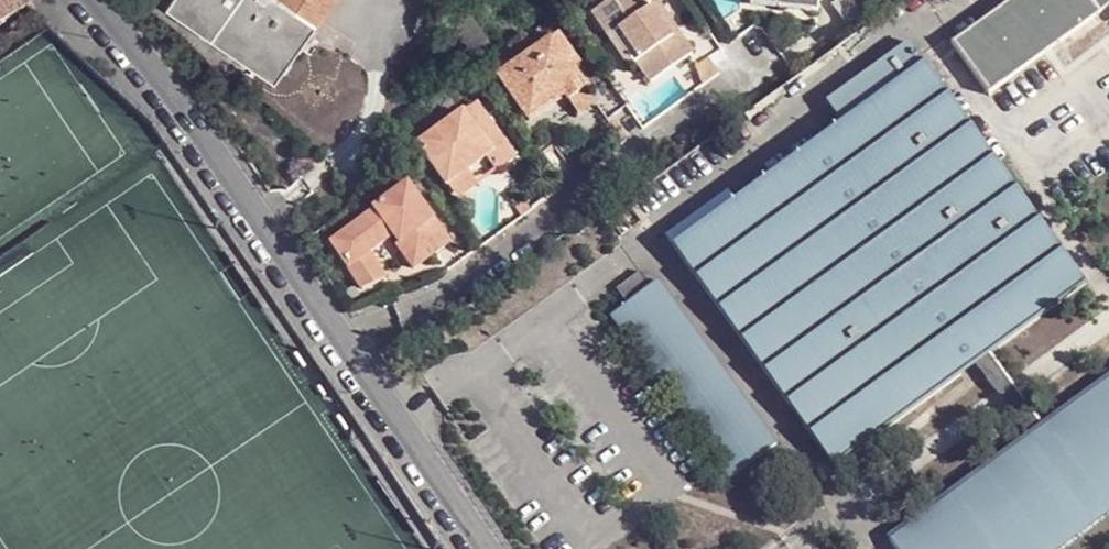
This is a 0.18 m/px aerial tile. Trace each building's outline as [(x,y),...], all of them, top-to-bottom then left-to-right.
[(32,0),(0,0),(0,22),(32,1),(32,0)] [(276,80),(318,22),(336,0),(169,0),(167,3),(276,80)] [(659,4),(665,1),(664,0),(615,0),(594,16),(613,41),(623,34),(643,61),(639,64),(654,83),(694,53),(676,29),(671,33),(653,9),(659,4)] [(750,6),(818,12),(819,0),(751,0),(750,6)] [(859,33),(867,27),(887,13),(876,0),(840,0),(834,4),(859,33)] [(934,9),(947,0),(928,0),(934,9)] [(953,44),(951,46),(988,95),(990,94),(1108,7),(1108,0),(1014,0),(953,44)] [(676,29),(659,4),(653,9),(671,33),(676,29)] [(623,34),(613,41),(633,69),(639,64),(643,61),(623,34)] [(580,72),(558,40),(500,81),(531,125),(565,101),(578,119),(595,106),(574,76),(580,72)] [(836,468),(1086,285),(925,65),(909,43),(828,102),(844,125),(738,203),(728,191),(666,237),(675,250),(836,468)] [(479,105),(465,114),(469,120),(483,111),(479,105)] [(421,146),(450,186),(493,155),(503,168),(517,158),(483,111),(469,120),(465,114),(421,146)] [(493,155),(450,186),(459,198),(503,168),(493,155)] [(335,245),(366,290),(389,280),(371,257),(396,238),(401,245),(399,247),(416,270),(452,245),(410,187),(377,211),(378,214),(335,245)] [(515,208),(522,218),(532,211),(525,201),(515,208)] [(652,287),(642,273),(618,290),(628,304),(613,316),(733,476),(777,444),(659,283),(652,287)] [(993,354),(977,365),(1030,437),(1046,426),(993,354)] [(890,540),(896,548),(1061,548),(1108,514),(1108,380),(1046,426),(1030,437),(890,540)]
